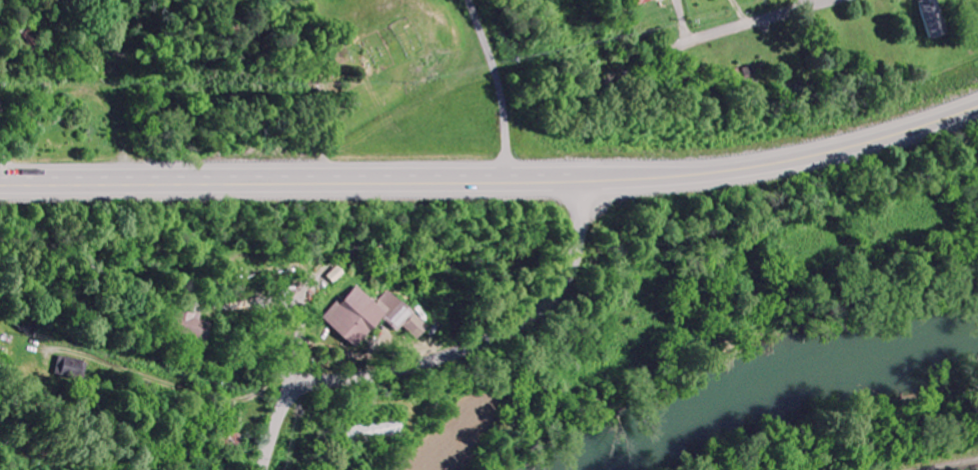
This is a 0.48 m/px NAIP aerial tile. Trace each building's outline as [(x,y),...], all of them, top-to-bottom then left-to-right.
[(938,0),(918,0),(931,40),(949,35),(938,0)] [(323,319),(355,349),(383,319),(396,331),(401,325),(417,340),(429,327),(389,290),(377,304),(356,284),(323,319)] [(205,342),(210,323),(198,320),(199,316),(174,309),(169,332),(205,342)] [(87,362),(61,355),(56,374),(82,381),(87,362)] [(404,438),(402,420),(346,427),(348,445),(404,438)]
